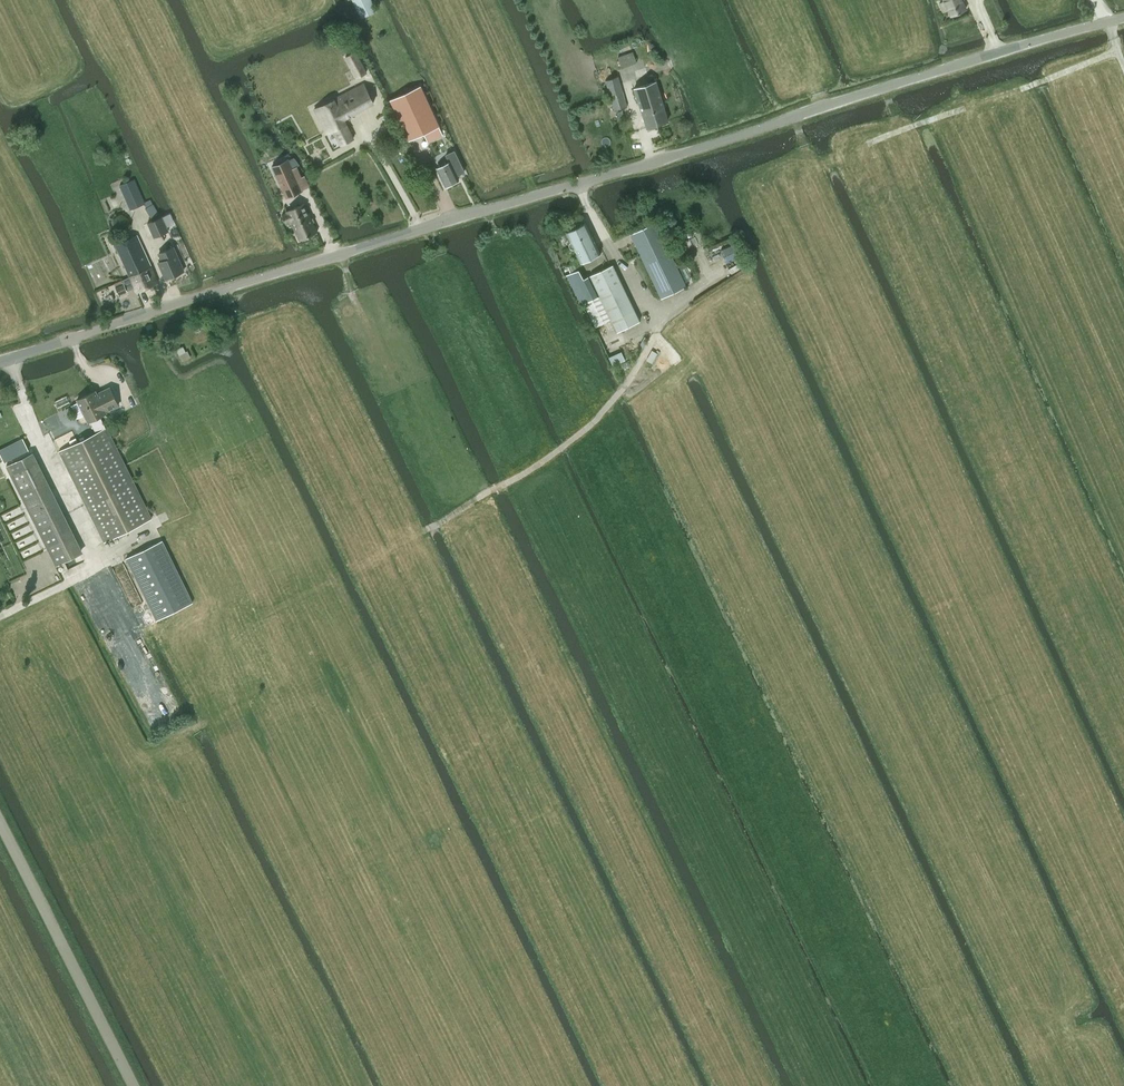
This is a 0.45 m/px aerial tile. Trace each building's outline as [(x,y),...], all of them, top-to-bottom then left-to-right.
[(372,0),(352,0),(361,19),(377,11),(372,0)] [(944,1),(939,3),(943,12),(948,10),(951,16),(966,9),(962,0),(944,0),(944,1)] [(344,57),(345,59),(355,78),(365,73),(365,72),(367,71),(366,69),(356,50),(344,57)] [(623,68),(635,63),(637,63),(633,51),(628,53),(619,56),(617,56),(622,68),(623,68)] [(615,110),(627,106),(618,76),(605,80),(615,110)] [(647,127),(668,120),(656,81),(634,88),(647,127)] [(344,118),(373,102),(364,84),(314,108),(326,133),(333,129),(341,144),(353,138),(344,118)] [(391,99),(390,99),(409,140),(410,139),(421,134),(423,133),(431,129),(439,126),(420,85),(391,99)] [(431,129),(423,133),(428,142),(435,139),(431,129)] [(439,163),(440,166),(437,167),(446,186),(459,179),(457,176),(464,172),(454,151),(447,155),(450,161),(446,163),(445,160),(439,163)] [(289,159),(272,166),(286,197),(302,190),(293,168),(289,159)] [(131,209),(145,203),(134,179),(120,185),(131,209)] [(282,214),(282,215),(286,224),(286,223),(291,221),(300,240),(299,240),(300,240),(317,232),(304,203),(287,211),(287,212),(282,215),(282,214)] [(162,216),(148,223),(154,237),(168,231),(162,216)] [(662,298),(686,286),(656,222),(632,233),(662,298)] [(581,261),(600,252),(586,223),(567,232),(581,261)] [(137,234),(116,244),(130,275),(151,266),(137,234)] [(184,271),(176,254),(173,246),(159,252),(162,260),(159,261),(167,278),(184,271)] [(595,327),(612,320),(617,331),(640,320),(613,264),(590,275),(601,296),(584,304),(595,327)] [(130,276),(122,280),(124,283),(127,290),(135,287),(137,291),(158,281),(151,266),(130,275),(130,276)] [(581,304),(599,295),(589,275),(582,279),(578,269),(567,275),(581,304)] [(124,283),(116,287),(119,295),(127,291),(127,290),(124,283)] [(183,361),(191,357),(188,351),(179,355),(183,361)] [(79,401),(71,405),(78,418),(86,414),(89,421),(95,433),(106,428),(100,416),(101,415),(107,412),(106,411),(120,405),(111,387),(98,393),(96,390),(78,399),(79,401)] [(95,433),(60,451),(105,541),(153,518),(107,427),(106,428),(95,433)] [(110,430),(114,437),(119,434),(116,427),(110,430)] [(0,451),(0,455),(4,463),(28,451),(23,440),(0,451)] [(33,452),(6,466),(42,539),(68,526),(70,525),(33,452)] [(83,552),(70,525),(68,526),(42,539),(56,566),(83,552)] [(163,542),(127,560),(156,620),(192,602),(163,542)]
